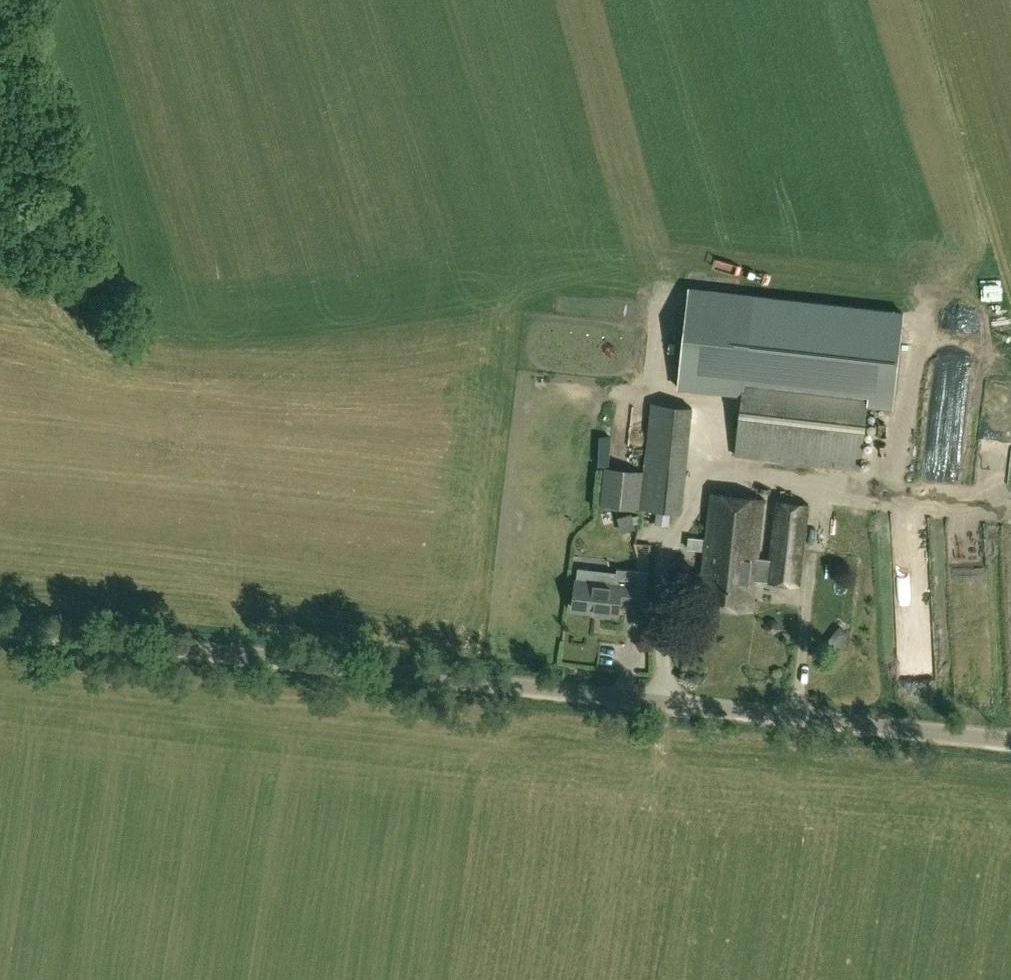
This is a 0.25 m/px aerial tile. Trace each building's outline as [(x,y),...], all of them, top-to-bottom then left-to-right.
[(870,406),(895,409),(907,313),(688,288),(677,387),(740,395),(733,455),(862,470),(870,406)] [(681,514),(686,470),(646,466),(641,510),(681,514)] [(756,581),(768,582),(769,565),(757,564),(764,499),(712,494),(699,605),(753,611),(756,581)] [(809,504),(776,500),(769,565),(768,582),(800,586),(809,504)] [(648,573),(616,569),(615,583),(591,580),(588,570),(577,568),(572,608),(603,612),(602,616),(618,618),(619,604),(644,607),(648,573)] [(906,645),(906,658),(936,659),(937,647),(906,645)] [(631,648),(632,674),(649,673),(648,647),(631,648)]
